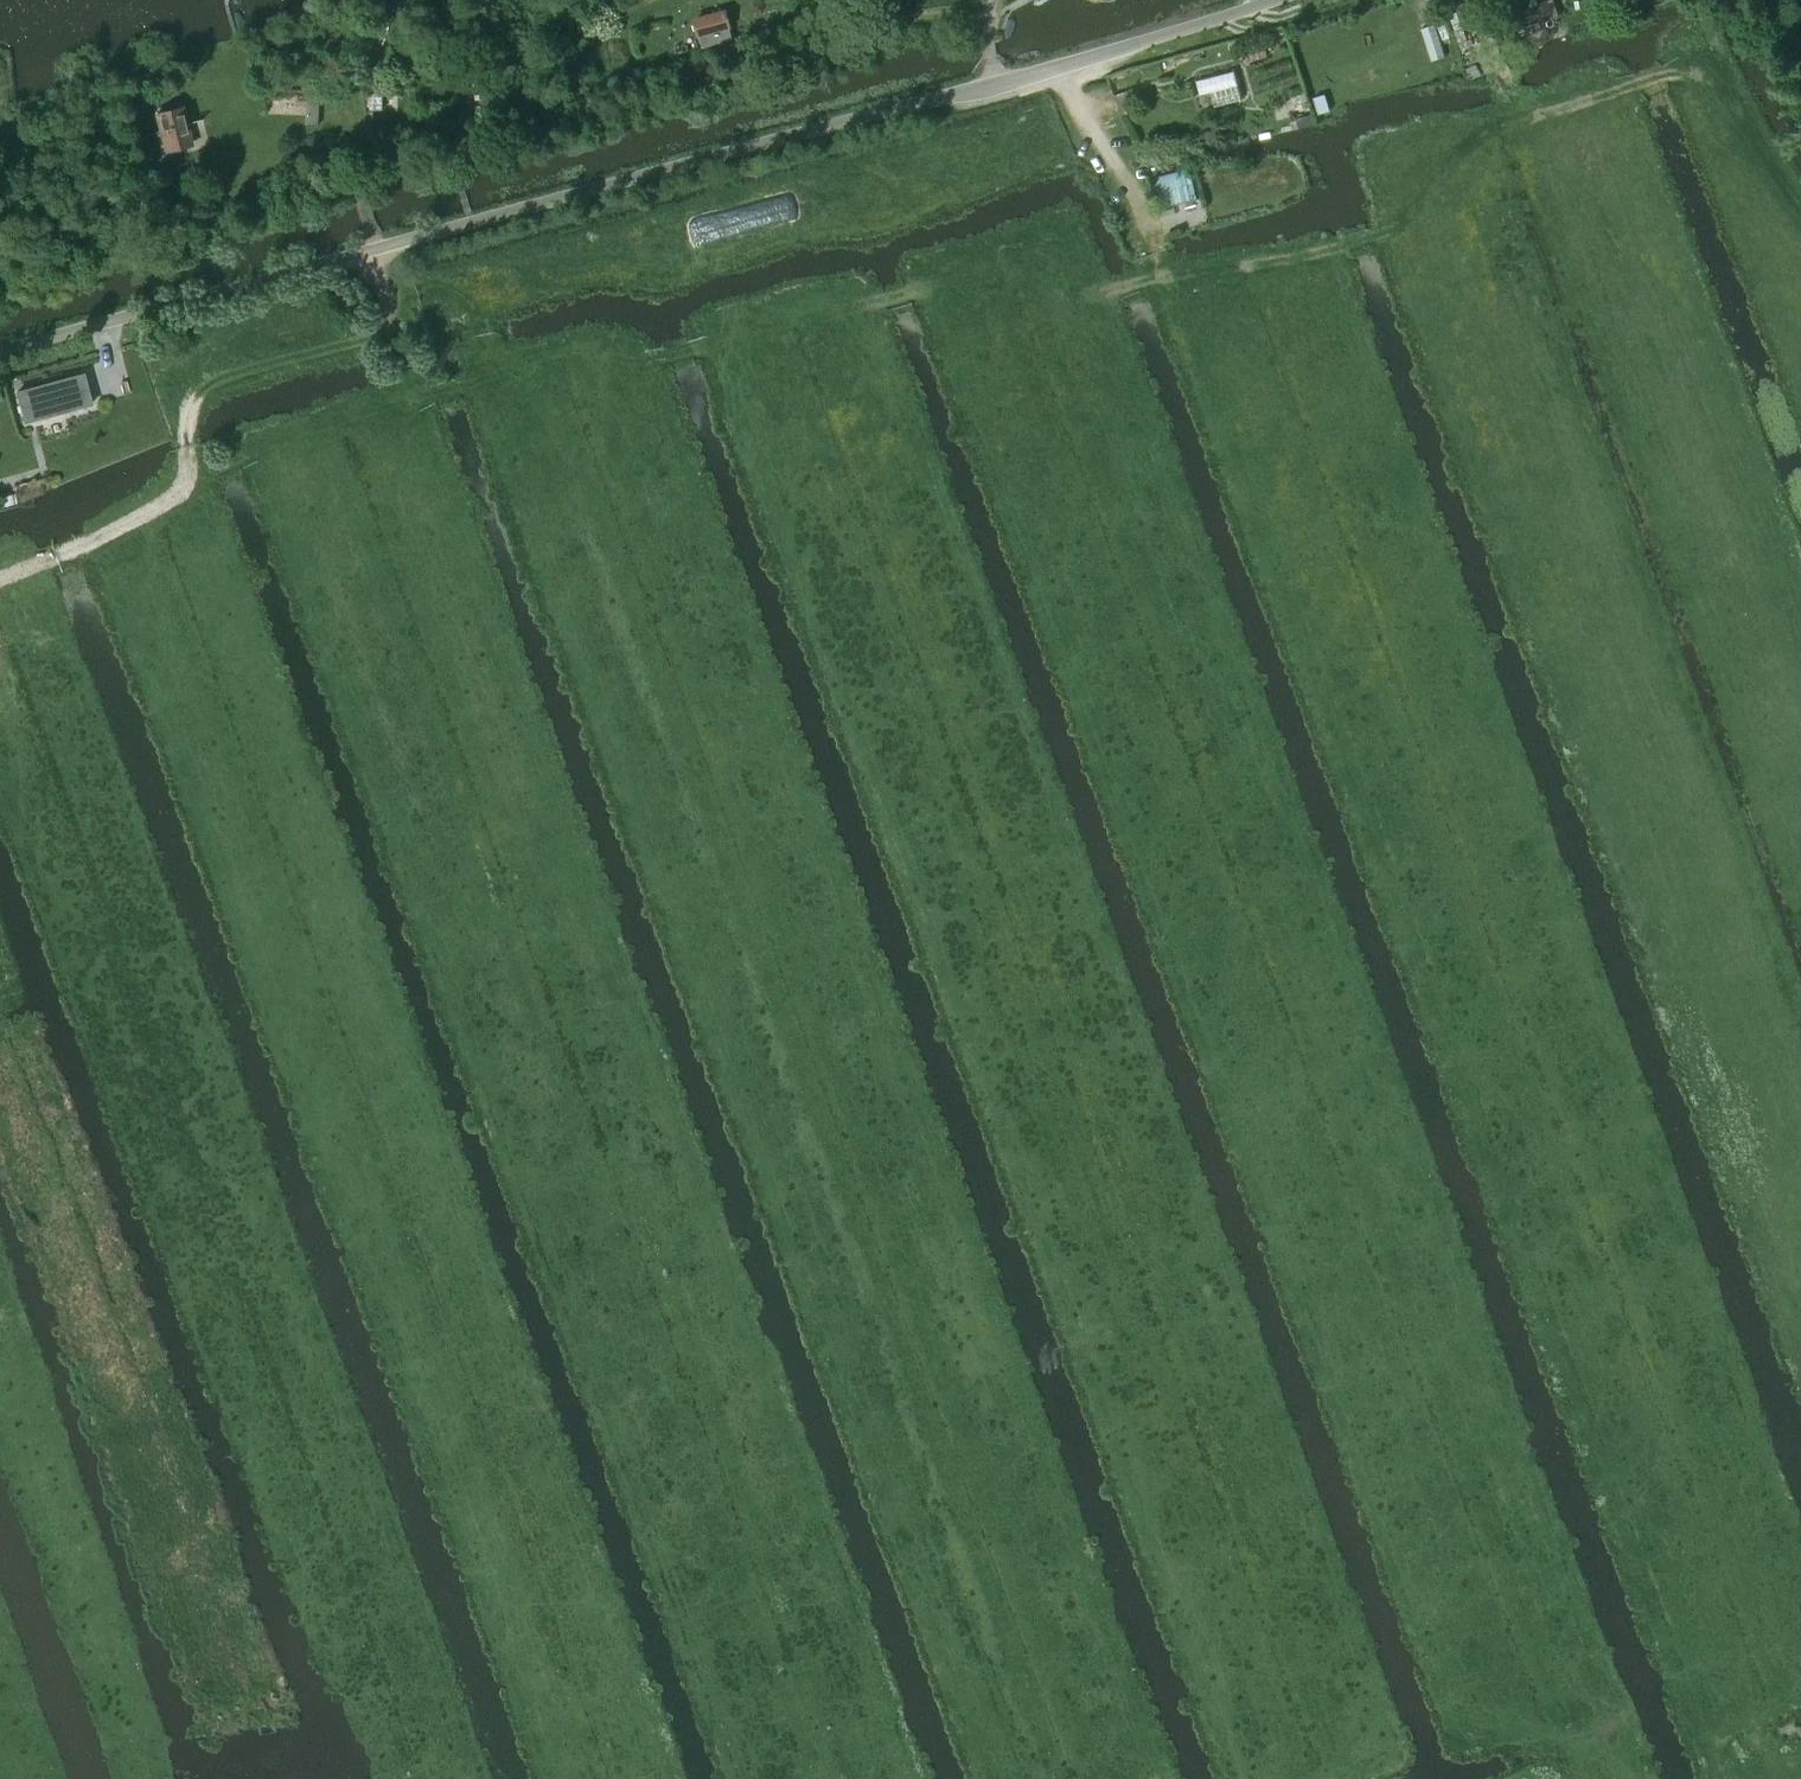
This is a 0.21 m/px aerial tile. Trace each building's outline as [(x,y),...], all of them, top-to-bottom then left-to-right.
[(1558,17),(1552,0),(1548,0),(1532,6),(1538,24),(1558,17)] [(726,11),(696,20),(699,33),(700,33),(730,25),(726,11)] [(552,53),(554,74),(565,73),(563,52),(552,53)] [(318,126),(319,91),(306,91),(305,125),(318,126)] [(368,95),(369,111),(383,110),(382,94),(368,95)] [(180,147),(190,144),(180,107),(158,113),(166,147),(167,150),(180,147)] [(1158,208),(1196,199),(1189,171),(1151,180),(1158,208)] [(83,373),(17,390),(25,420),(90,402),(83,373)]
